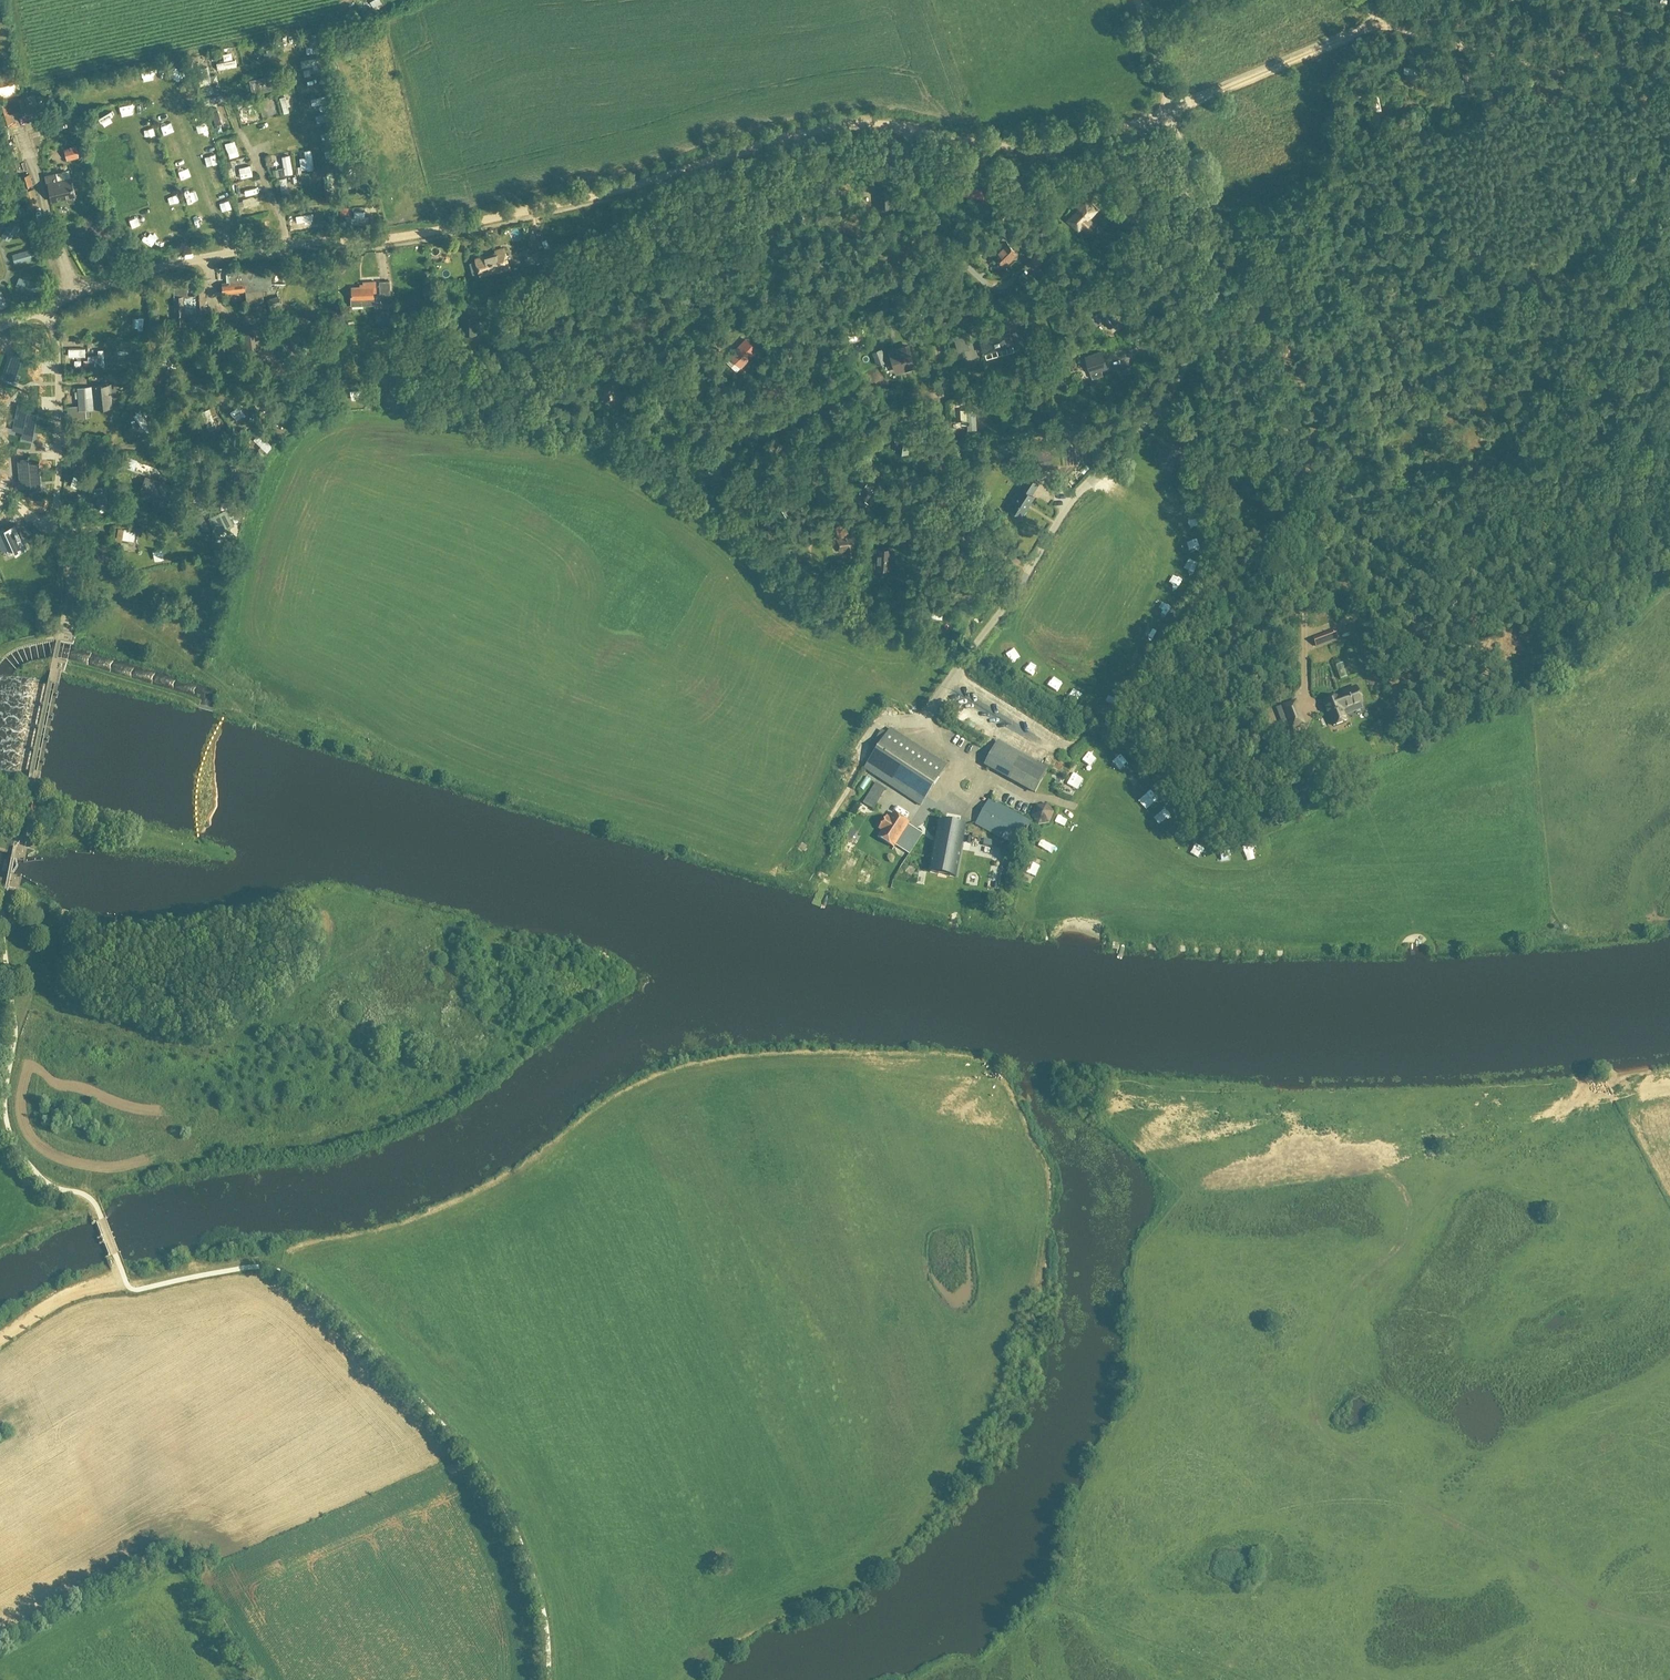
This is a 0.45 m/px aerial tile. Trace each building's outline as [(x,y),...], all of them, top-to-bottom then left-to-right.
[(240,60),(221,64),(222,73),(241,69),(240,60)] [(160,69),(152,70),(154,86),(162,85),(160,69)] [(249,80),(252,93),(274,89),(272,75),(249,80)] [(1413,83),(1424,81),(1423,75),(1412,76),(1413,83)] [(1473,98),(1479,97),(1476,82),(1469,84),(1473,98)] [(79,101),(84,97),(79,91),(74,95),(79,101)] [(1369,92),(1373,111),(1381,109),(1377,91),(1369,92)] [(0,101),(0,113),(3,125),(13,122),(10,114),(21,111),(17,96),(0,101)] [(288,116),(294,114),(290,96),(284,98),(288,116)] [(266,102),(268,112),(279,110),(276,99),(266,102)] [(248,102),(241,104),(246,122),(252,121),(248,102)] [(131,103),(121,105),(124,124),(133,123),(131,103)] [(106,125),(116,120),(111,109),(101,113),(106,125)] [(227,127),(224,113),(217,114),(220,128),(227,127)] [(199,122),(203,133),(212,130),(208,119),(199,122)] [(76,145),(64,149),(67,160),(79,157),(76,145)] [(216,161),(221,160),(216,146),(211,148),(216,161)] [(176,161),(186,158),(183,148),(173,151),(176,161)] [(239,148),(228,152),(231,161),(242,158),(239,148)] [(311,172),(318,171),(315,150),(308,151),(311,172)] [(294,155),(285,157),(289,174),(298,172),(294,155)] [(232,167),(231,160),(224,162),(225,169),(232,167)] [(243,168),(244,178),(256,178),(255,167),(243,168)] [(272,170),(274,178),(286,176),(284,168),(272,170)] [(53,202),(66,199),(67,202),(69,203),(73,202),(74,200),(73,197),(75,196),(70,178),(57,181),(55,173),(45,176),(48,188),(49,188),(53,202)] [(29,174),(20,177),(24,188),(33,185),(29,174)] [(985,191),(964,187),(962,196),(983,200),(985,191)] [(177,189),(169,191),(172,202),(181,199),(177,189)] [(31,190),(25,192),(30,209),(36,207),(31,190)] [(893,190),(876,191),(877,209),(894,208),(893,190)] [(1071,217),(1088,232),(1095,224),(1088,218),(1096,209),(1086,199),(1071,217)] [(1137,223),(1141,209),(1128,205),(1124,219),(1137,223)] [(246,209),(248,218),(262,215),(261,206),(246,209)] [(317,227),(324,226),(323,225),(326,224),(325,219),(323,219),(323,218),(316,219),(317,227)] [(21,227),(18,225),(20,222),(16,219),(14,222),(12,221),(5,231),(12,236),(17,230),(18,231),(21,227)] [(147,237),(151,244),(159,239),(155,232),(147,237)] [(1005,266),(1017,254),(1006,243),(994,255),(1005,266)] [(503,248),(494,250),(495,253),(475,258),(480,275),(497,270),(498,272),(509,269),(503,248)] [(545,249),(525,257),(528,265),(549,258),(545,249)] [(1116,255),(1109,249),(1104,255),(1111,261),(1116,255)] [(32,256),(35,255),(34,251),(31,252),(30,250),(18,253),(21,262),(28,260),(28,261),(33,260),(32,256)] [(94,260),(89,255),(84,260),(89,266),(94,260)] [(1041,262),(1035,255),(1026,263),(1032,270),(1041,262)] [(321,268),(328,272),(332,264),(325,261),(321,268)] [(264,305),(263,289),(272,288),(270,272),(263,273),(262,269),(228,273),(229,283),(223,283),(224,294),(245,291),(247,307),(264,305)] [(36,284),(25,279),(21,288),(28,290),(28,292),(32,293),(34,290),(37,291),(38,287),(35,286),(36,284)] [(373,293),(375,293),(375,281),(362,282),(363,287),(351,287),(351,294),(350,294),(351,305),(373,304),(373,293)] [(381,304),(391,303),(389,281),(380,281),(381,304)] [(1072,304),(1092,296),(1088,286),(1067,294),(1072,304)] [(205,288),(194,288),(194,296),(187,296),(187,287),(174,288),(175,325),(185,324),(184,312),(205,312),(205,288)] [(1110,301),(1118,295),(1114,289),(1106,295),(1110,301)] [(283,310),(278,296),(266,300),(271,314),(283,310)] [(499,302),(490,302),(490,312),(500,312),(499,302)] [(988,310),(986,305),(976,309),(978,314),(988,310)] [(1106,324),(1107,326),(1107,325),(1109,328),(1116,323),(1110,314),(1113,312),(1107,305),(1094,315),(1099,323),(1103,320),(1106,324)] [(393,311),(376,311),(377,323),(393,322),(393,311)] [(867,316),(869,324),(879,321),(877,313),(867,316)] [(661,333),(668,323),(668,319),(663,314),(659,314),(652,326),(652,329),(658,334),(661,333)] [(461,334),(477,334),(477,317),(461,317),(461,334)] [(1100,324),(1094,317),(1088,321),(1094,328),(1100,324)] [(259,349),(256,327),(242,328),(245,351),(259,349)] [(1009,334),(1003,335),(1002,332),(987,336),(988,339),(982,341),(985,352),(1012,344),(1009,334)] [(745,339),(730,356),(741,366),(756,350),(745,339)] [(310,344),(313,354),(320,352),(318,342),(310,344)] [(271,343),(266,347),(271,352),(275,348),(271,343)] [(908,366),(915,363),(909,344),(888,351),(894,370),(899,369),(902,379),(912,376),(908,366)] [(16,376),(25,351),(14,347),(6,372),(16,376)] [(226,347),(213,347),(215,360),(227,359),(226,347)] [(707,355),(706,348),(691,351),(692,358),(707,355)] [(887,362),(883,348),(872,352),(877,365),(887,362)] [(73,350),(73,363),(83,363),(83,350),(73,350)] [(1090,373),(1106,367),(1101,352),(1085,358),(1090,373)] [(965,355),(968,367),(980,365),(977,353),(965,355)] [(1129,366),(1121,369),(1124,376),(1131,373),(1129,366)] [(622,398),(618,380),(597,385),(600,396),(602,396),(604,402),(622,398)] [(115,397),(114,384),(92,386),(95,409),(112,407),(111,397),(115,397)] [(90,418),(89,410),(93,409),(90,386),(77,388),(80,418),(90,418)] [(318,390),(312,399),(319,405),(323,399),(328,402),(332,394),(324,388),(321,391),(318,390)] [(826,405),(830,409),(834,405),(829,401),(826,405)] [(241,416),(246,409),(237,403),(232,409),(241,416)] [(900,416),(920,419),(922,406),(901,403),(900,416)] [(27,412),(28,406),(18,404),(13,425),(24,427),(23,432),(33,435),(38,414),(27,412)] [(209,424),(216,422),(211,406),(204,408),(209,424)] [(974,409),(961,410),(962,424),(969,424),(969,429),(975,428),(974,409)] [(998,424),(989,425),(990,433),(999,432),(998,424)] [(897,439),(895,451),(908,453),(909,441),(905,441),(906,432),(897,431),(895,439),(897,439)] [(136,466),(139,456),(127,452),(124,463),(136,466)] [(29,463),(28,458),(17,458),(19,480),(30,479),(29,463)] [(254,464),(242,458),(238,464),(250,471),(254,464)] [(1025,459),(1026,470),(1041,469),(1040,458),(1025,459)] [(236,472),(238,466),(227,461),(221,475),(231,480),(235,471),(236,472)] [(41,483),(39,462),(29,463),(30,479),(31,484),(41,483)] [(887,473),(876,468),(874,472),(885,477),(887,473)] [(1041,469),(1026,470),(1026,475),(1038,482),(1041,477),(1041,469)] [(146,476),(140,490),(142,491),(141,493),(161,501),(159,507),(165,509),(172,491),(168,489),(169,485),(165,483),(167,477),(160,475),(158,480),(146,476)] [(1022,517),(1035,496),(1032,494),(1039,483),(1038,482),(1026,475),(1018,487),(1019,487),(1007,507),(1022,517)] [(864,487),(853,501),(864,509),(868,504),(865,502),(875,489),(867,483),(865,487),(864,487)] [(108,500),(105,496),(108,496),(108,487),(99,487),(99,488),(93,487),(93,496),(98,496),(95,500),(99,505),(98,508),(104,509),(105,506),(108,500)] [(239,508),(238,498),(220,500),(221,510),(239,508)] [(780,506),(786,516),(792,512),(793,515),(801,510),(793,498),(783,504),(780,506)] [(233,525),(226,511),(216,516),(208,519),(216,534),(233,525)] [(210,530),(206,521),(200,523),(204,533),(210,530)] [(1195,521),(1191,525),(1202,534),(1205,529),(1195,521)] [(27,548),(15,524),(6,528),(5,526),(0,529),(0,543),(3,550),(14,545),(17,552),(27,548)] [(136,537),(136,528),(124,527),(124,537),(136,537)] [(853,533),(837,536),(838,548),(844,547),(845,551),(848,550),(849,557),(856,555),(855,549),(856,549),(853,533)] [(68,538),(66,549),(76,552),(79,541),(68,538)] [(110,561),(110,543),(96,543),(96,560),(110,561)] [(892,569),(893,549),(875,548),(874,568),(892,569)] [(12,556),(0,552),(0,578),(4,579),(12,556)] [(843,567),(832,564),(830,571),(842,573),(843,567)] [(853,579),(858,581),(861,574),(856,572),(853,579)] [(90,604),(91,616),(101,616),(100,603),(90,604)] [(171,636),(174,628),(163,625),(160,633),(171,636)] [(1316,646),(1338,637),(1335,629),(1313,637),(1316,646)] [(1155,632),(1149,642),(1158,647),(1164,637),(1155,632)] [(1340,678),(1347,676),(1343,663),(1336,665),(1340,678)] [(1345,694),(1324,702),(1328,712),(1329,712),(1334,725),(1346,720),(1342,709),(1362,702),(1356,687),(1344,691),(1345,694)] [(1304,724),(1295,701),(1283,706),(1292,729),(1304,724)] [(890,729),(864,768),(919,805),(946,765),(890,729)] [(984,764),(1034,793),(1047,769),(997,741),(984,764)] [(1097,770),(1103,763),(1093,755),(1088,761),(1097,770)] [(1127,758),(1118,764),(1126,775),(1135,768),(1127,758)] [(1078,774),(1070,784),(1081,794),(1090,784),(1078,774)] [(1165,783),(1158,775),(1151,780),(1158,789),(1160,787),(1163,791),(1167,788),(1164,784),(1165,783)] [(878,780),(865,801),(877,807),(889,786),(878,780)] [(1007,791),(1002,801),(1019,809),(1024,799),(1007,791)] [(1148,800),(1156,809),(1164,802),(1156,793),(1148,800)] [(989,798),(975,823),(1016,846),(1030,821),(989,798)] [(1053,812),(1046,803),(1034,805),(1031,817),(1038,825),(1049,824),(1053,812)] [(31,823),(33,823),(36,806),(27,804),(23,821),(31,823)] [(877,837),(892,847),(908,823),(892,813),(890,816),(889,818),(886,816),(878,829),(881,830),(877,837)] [(1056,825),(1063,829),(1069,817),(1062,813),(1056,825)] [(956,877),(965,825),(940,820),(930,872),(956,877)] [(913,828),(901,848),(909,853),(922,833),(913,828)] [(1180,834),(1185,844),(1194,840),(1189,830),(1180,834)] [(1040,848),(1049,852),(1053,843),(1044,839),(1040,848)] [(986,841),(983,854),(994,856),(997,844),(986,841)] [(1208,856),(1210,849),(1197,844),(1195,851),(1208,856)] [(1249,859),(1260,856),(1256,844),(1246,848),(1249,859)] [(1234,863),(1234,850),(1222,851),(1223,864),(1234,863)] [(1037,877),(1043,868),(1033,863),(1028,871),(1037,877)]
